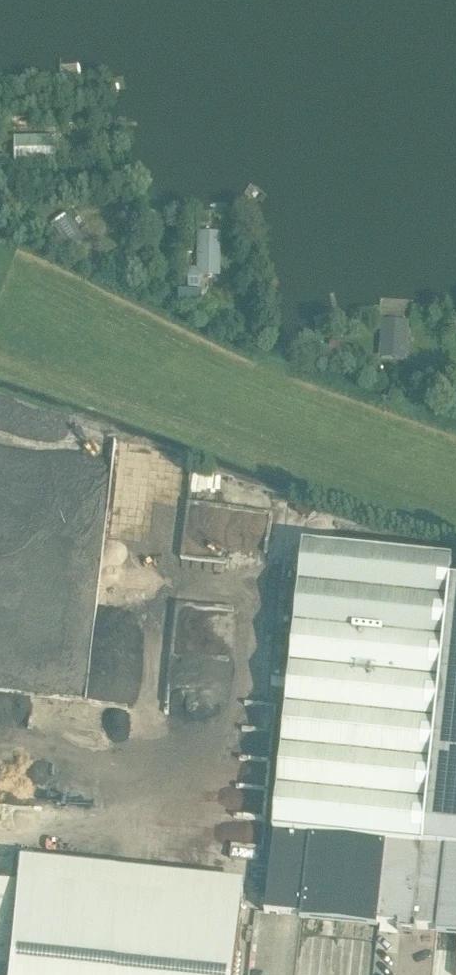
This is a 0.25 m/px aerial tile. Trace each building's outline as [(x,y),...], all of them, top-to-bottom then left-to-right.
[(55,138),(15,138),(16,165),(56,165),(55,138)] [(0,157),(0,167),(10,167),(10,157),(0,157)] [(66,215),(52,225),(62,241),(69,254),(77,249),(79,251),(85,248),(82,245),(84,243),(66,215)] [(201,233),(201,263),(219,263),(220,234),(201,233)] [(201,270),(199,270),(189,270),(189,288),(201,288),(201,277),(201,270)] [(188,304),(196,305),(196,292),(188,292),(188,304)] [(383,324),(381,355),(405,356),(407,325),(383,324)] [(329,351),(343,354),(344,345),(330,343),(329,351)] [(265,913),(300,917),(302,917),(301,922),(378,930),(378,925),(380,925),(398,927),(399,927),(399,932),(398,932),(398,933),(418,935),(418,934),(417,934),(417,929),(437,931),(438,931),(437,937),(455,939),(455,585),(451,584),(453,562),(304,546),(295,628),(274,833),(265,913)] [(7,967),(7,974),(234,974),(241,902),(17,879),(16,884),(7,967)] [(7,967),(16,884),(0,883),(0,966),(7,967)]
